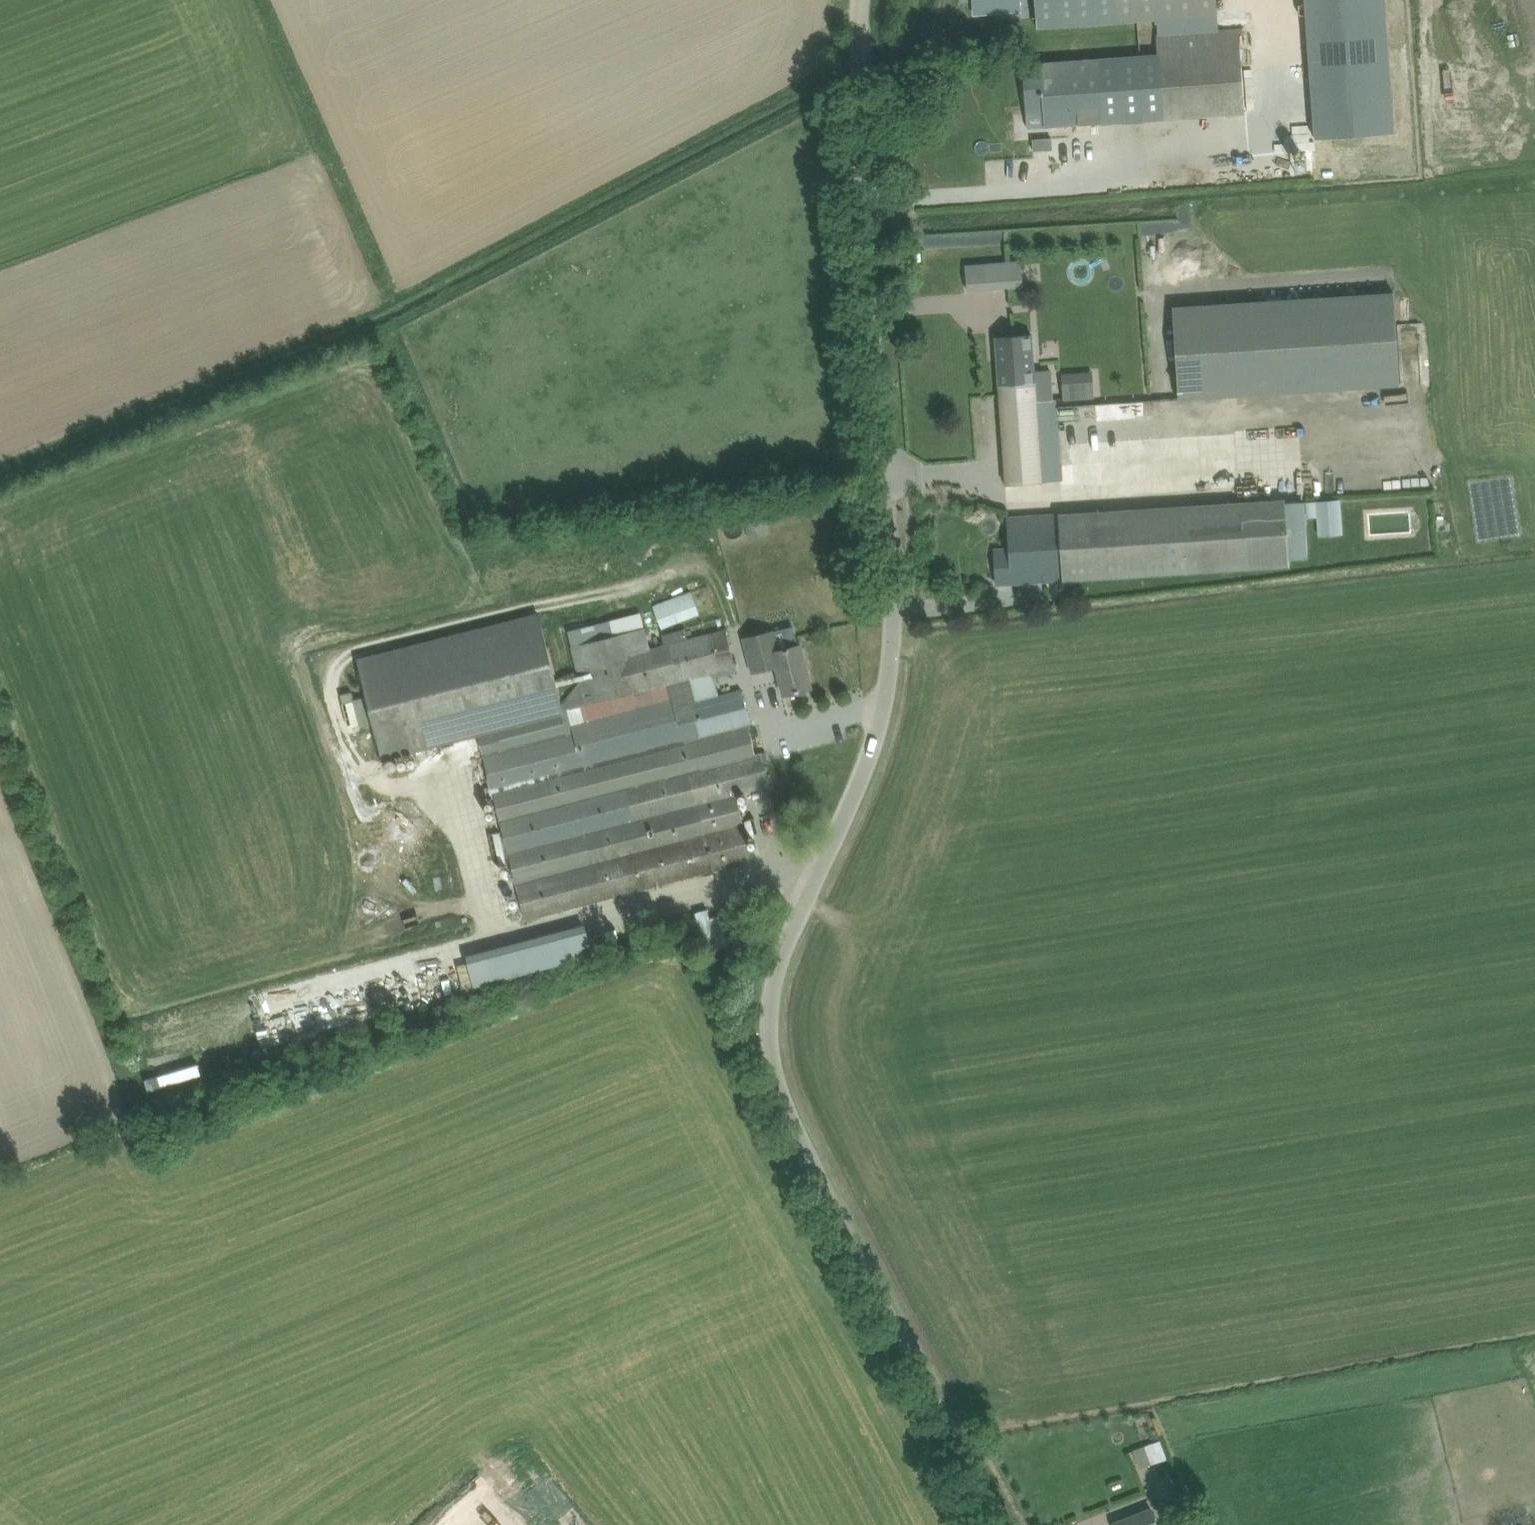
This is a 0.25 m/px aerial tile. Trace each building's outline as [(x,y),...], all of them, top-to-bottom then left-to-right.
[(972,10),(1017,6),(1017,0),(971,0),(972,10)] [(1216,0),(1035,0),(1037,27),(1217,14),(1216,0)] [(1347,134),(1427,129),(1417,0),(1337,0),(1347,134)] [(1059,61),(1042,62),(1022,64),(1026,112),(1028,112),(1028,109),(1043,108),(1044,126),(1064,125),(1161,119),(1244,114),(1238,29),(1157,34),(1158,55),(1059,61)] [(915,91),(918,103),(929,100),(926,89),(915,91)] [(1051,138),(1033,139),(1033,151),(1052,149),(1051,138)] [(1143,235),(1190,229),(1188,215),(1141,221),(1143,235)] [(1022,260),(995,262),(997,287),(1024,284),(1022,260)] [(1173,307),(1178,399),(1400,385),(1394,293),(1173,307)] [(1033,334),(1014,335),(995,336),(1005,484),(1059,481),(1054,401),(1051,370),(1036,371),(1033,334)] [(1154,356),(1117,358),(1119,384),(1099,386),(1102,420),(1159,416),(1154,356)] [(1068,373),(1068,379),(1097,379),(1097,384),(1116,383),(1116,371),(1068,373)] [(1096,381),(1067,380),(1066,398),(1095,398),(1096,381)] [(1285,499),(1244,502),(1007,517),(1009,548),(994,549),(996,584),(1249,568),(1290,565),(1285,499)] [(1343,535),(1340,500),(1304,502),(1306,519),(1316,518),(1318,537),(1343,535)] [(1314,556),(1313,541),(1299,541),(1299,557),(1314,556)] [(655,606),(663,628),(699,615),(691,593),(655,606)] [(567,708),(561,710),(537,615),(355,661),(379,756),(478,731),(495,794),(503,823),(517,883),(528,922),(753,860),(735,795),(766,786),(758,754),(755,754),(747,722),(750,722),(742,687),(719,694),(713,672),(736,666),(727,630),(688,640),(685,627),(662,633),(665,646),(651,649),(646,627),(572,645),(587,704),(581,705),(584,720),(572,724),(567,708)] [(756,674),(760,672),(777,668),(784,694),(790,693),(792,698),(806,694),(805,689),(811,687),(799,645),(773,652),(768,632),(746,637),(756,674)] [(591,924),(471,951),(478,983),(598,956),(591,924)] [(1133,1448),(1140,1468),(1168,1458),(1161,1439),(1133,1448)] [(1184,1496),(1175,1499),(1182,1518),(1191,1514),(1184,1496)] [(1151,1508),(1113,1523),(1114,1524),(1158,1524),(1151,1508)] [(1191,1514),(1182,1518),(1162,1524),(1195,1524),(1191,1514)]
